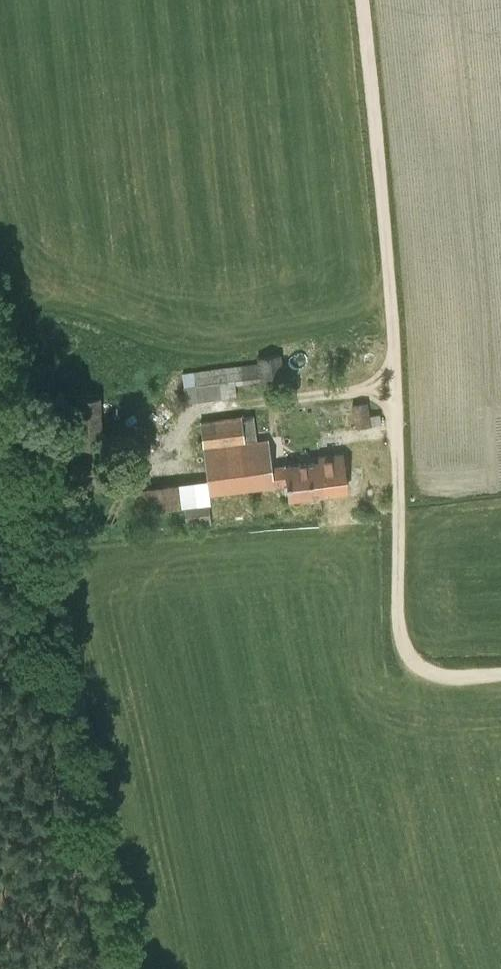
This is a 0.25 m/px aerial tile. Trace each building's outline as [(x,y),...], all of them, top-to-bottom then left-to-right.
[(257,356),(256,356),(257,361),(259,381),(259,385),(261,385),(285,383),(281,353),(257,356)] [(194,370),(182,372),(186,403),(198,401),(230,397),(236,396),(235,384),(232,365),(194,370)] [(75,397),(77,446),(78,446),(80,489),(103,489),(101,396),(75,397)] [(368,417),(366,405),(351,407),(354,429),(380,426),(378,416),(368,417)] [(305,480),(303,465),(271,469),(268,440),(245,443),(242,418),(199,422),(210,496),(273,488),(273,484),(286,483),(288,499),(322,495),(320,478),(305,480)] [(318,463),(303,465),(305,480),(320,478),(322,495),(346,492),(341,455),(317,458),(318,463)] [(182,507),(180,483),(133,488),(135,511),(182,507)] [(184,503),(186,524),(210,522),(209,501),(184,503)]
